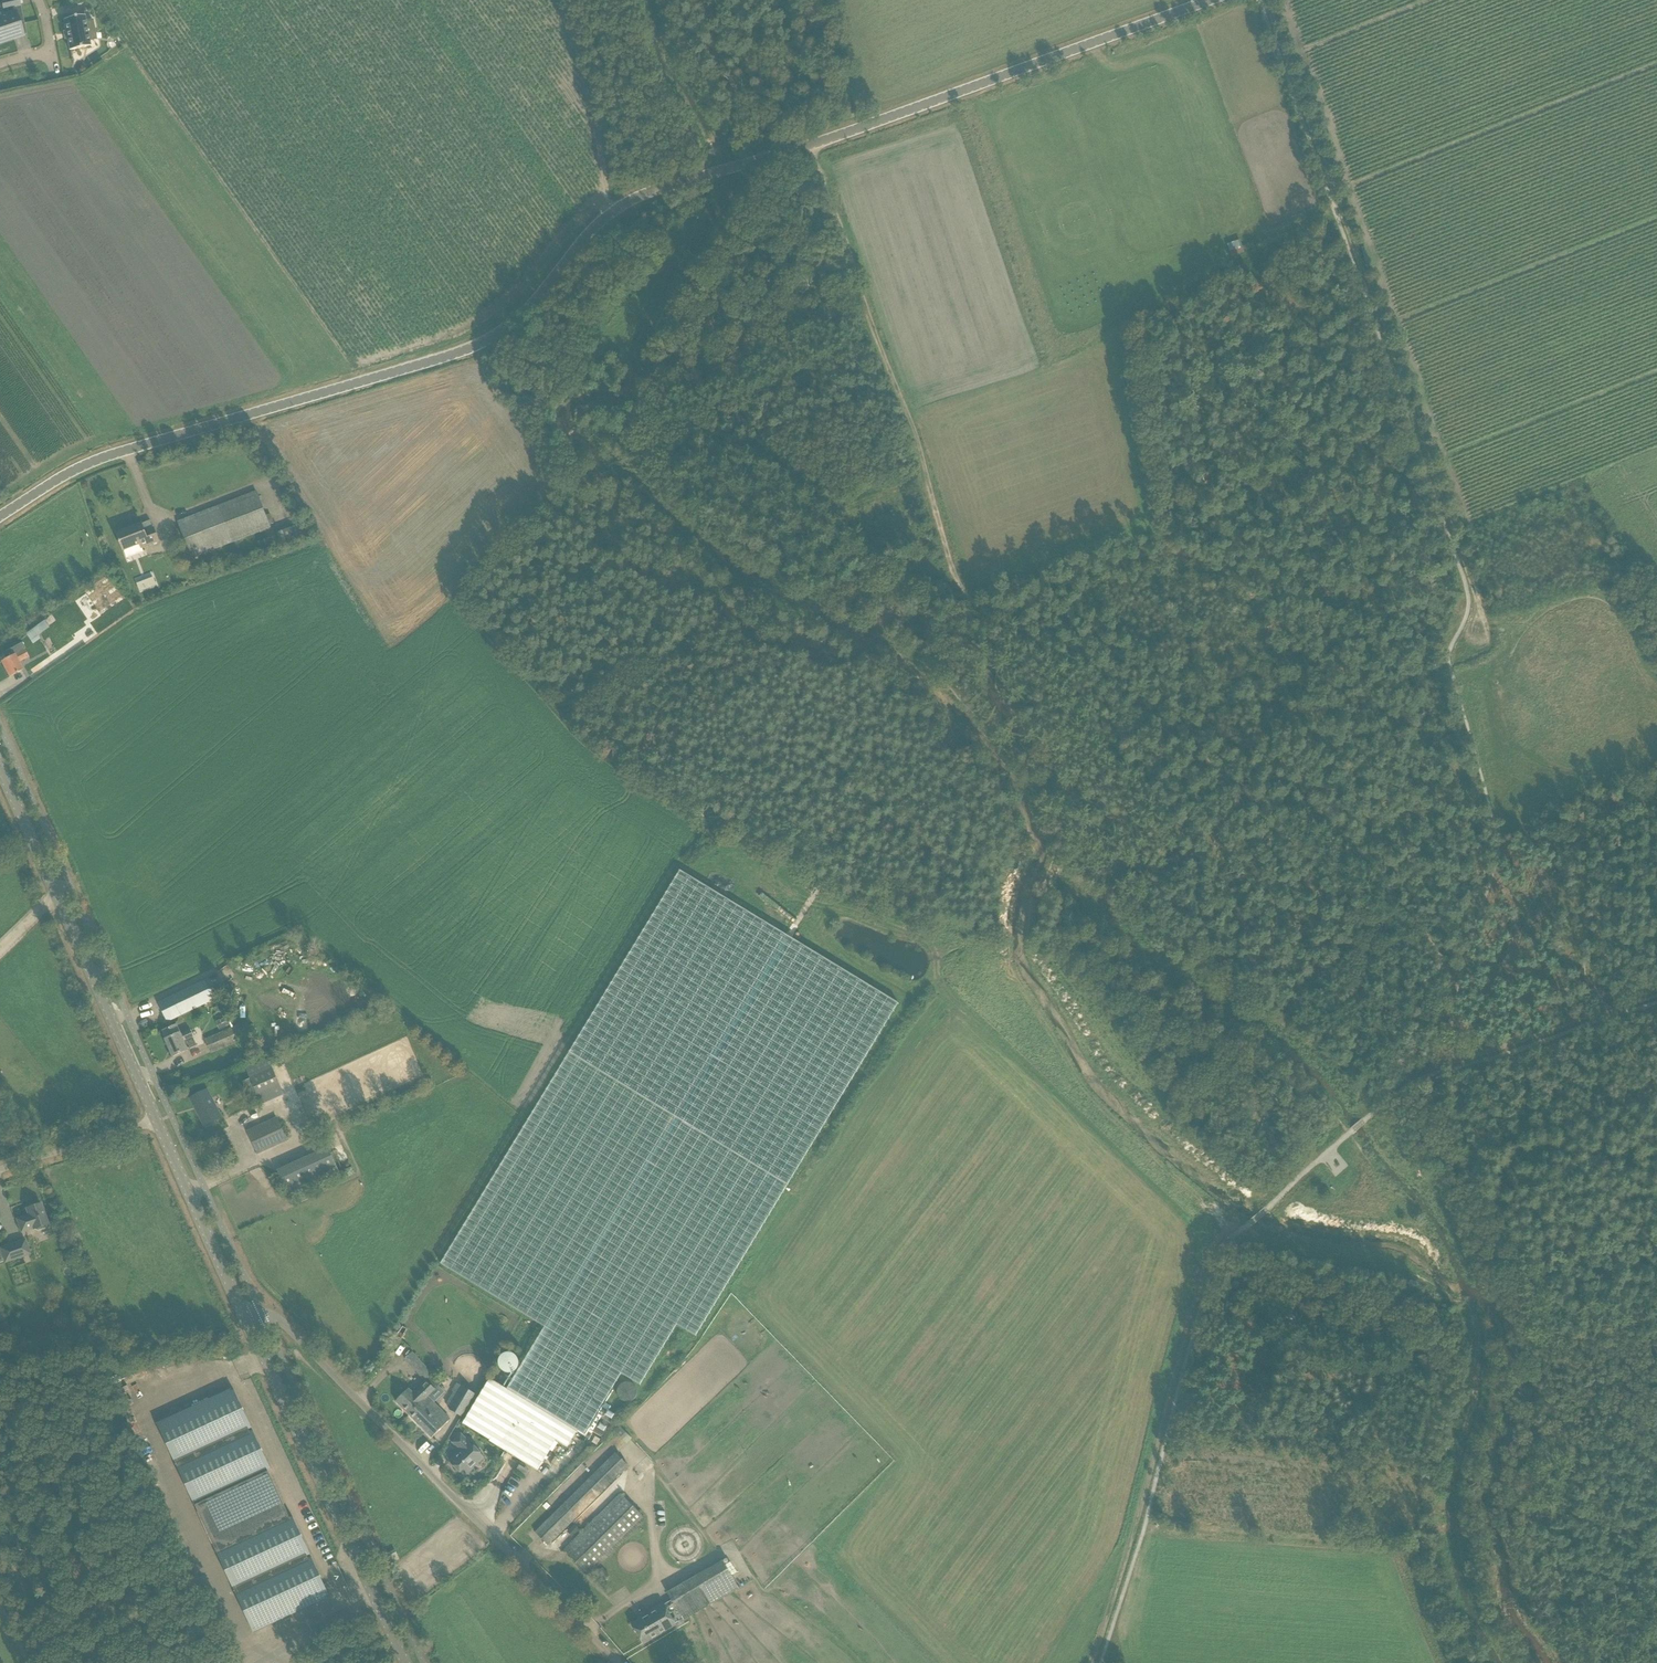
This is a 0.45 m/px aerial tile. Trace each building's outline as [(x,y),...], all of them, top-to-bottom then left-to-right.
[(14,24),(23,21),(18,0),(1,0),(3,11),(6,10),(8,15),(0,18),(0,43),(14,39),(13,37),(18,35),(14,24)] [(84,16),(63,20),(69,51),(90,46),(87,32),(94,30),(92,20),(85,22),(84,16)] [(1230,256),(1244,252),(1240,239),(1226,243),(1230,256)] [(178,522),(192,558),(270,528),(256,491),(178,522)] [(117,533),(121,544),(123,550),(124,550),(126,557),(143,551),(142,548),(159,542),(153,528),(145,532),(141,524),(117,533)] [(28,638),(33,644),(40,639),(36,633),(28,638)] [(22,642),(2,653),(6,659),(10,656),(14,654),(24,649),(25,648),(22,642)] [(1,662),(9,677),(23,670),(18,662),(28,656),(24,649),(14,654),(10,656),(6,659),(1,662)] [(25,668),(28,674),(36,670),(33,664),(25,668)] [(696,1336),(898,1003),(680,870),(441,1264),(544,1327),(507,1389),(490,1379),(463,1424),(490,1440),(489,1441),(537,1470),(556,1440),(567,1447),(577,1431),(586,1437),(585,1438),(588,1440),(593,1432),(601,1437),(614,1416),(608,1412),(611,1407),(606,1403),(603,1408),(601,1407),(621,1374),(640,1385),(677,1325),(696,1336)] [(159,1003),(168,1022),(218,997),(209,978),(159,1003)] [(223,1018),(226,1025),(232,1023),(229,1016),(223,1018)] [(188,1050),(197,1046),(190,1030),(181,1034),(180,1033),(177,1025),(163,1031),(166,1039),(165,1040),(173,1057),(188,1050)] [(205,1040),(211,1053),(243,1038),(238,1025),(205,1040)] [(278,1039),(280,1035),(277,1034),(271,1043),(279,1048),(283,1042),(278,1039)] [(244,1055),(247,1063),(252,1061),(249,1053),(244,1055)] [(280,1085),(271,1066),(249,1075),(258,1094),(280,1085)] [(191,1099),(205,1126),(221,1117),(207,1090),(191,1099)] [(247,1131),(257,1154),(287,1140),(278,1118),(247,1131)] [(284,1189),(337,1167),(328,1146),(276,1167),(284,1189)] [(46,1225),(48,1224),(41,1204),(26,1209),(28,1215),(17,1220),(21,1232),(33,1228),(33,1229),(35,1229),(35,1230),(37,1231),(45,1228),(47,1226),(46,1225)] [(5,1263),(23,1256),(18,1242),(0,1248),(0,1249),(5,1263)] [(73,1332),(59,1336),(62,1343),(75,1338),(73,1332)] [(392,1345),(397,1348),(401,1342),(396,1338),(392,1345)] [(499,1363),(499,1364),(499,1365),(500,1367),(500,1368),(501,1369),(502,1370),(503,1371),(503,1372),(504,1372),(505,1372),(507,1373),(508,1373),(509,1373),(511,1373),(512,1373),(513,1372),(514,1371),(516,1371),(517,1370),(517,1369),(518,1367),(519,1366),(519,1365),(519,1364),(519,1363),(519,1362),(519,1360),(518,1359),(518,1358),(517,1357),(516,1356),(515,1355),(514,1354),(513,1354),(511,1353),(510,1353),(509,1353),(507,1353),(506,1353),(505,1354),(504,1354),(503,1355),(502,1355),(501,1356),(501,1357),(500,1358),(499,1360),(499,1361),(499,1363)] [(396,1401),(409,1415),(427,1397),(435,1390),(441,1384),(431,1372),(424,1379),(426,1382),(413,1394),(408,1389),(396,1401)] [(452,1397),(456,1399),(450,1409),(461,1417),(475,1394),(458,1383),(453,1391),(455,1393),(452,1397)] [(234,1390),(231,1392),(230,1390),(157,1424),(217,1554),(236,1595),(253,1632),(327,1598),(326,1596),(329,1595),(311,1557),(309,1559),(307,1556),(310,1555),(293,1517),(290,1518),(268,1470),(270,1469),(253,1431),(250,1432),(249,1429),(252,1428),(234,1390)] [(427,1397),(409,1415),(432,1438),(449,1420),(427,1397)] [(450,1461),(464,1476),(479,1462),(484,1457),(469,1442),(461,1434),(452,1442),(461,1451),(450,1461)] [(535,1532),(548,1545),(628,1466),(616,1453),(535,1532)] [(564,1549),(589,1575),(645,1519),(620,1494),(564,1549)] [(574,1525),(567,1531),(572,1536),(579,1530),(574,1525)] [(639,1621),(632,1625),(643,1643),(653,1638),(714,1602),(698,1574),(667,1593),(677,1609),(671,1613),(666,1605),(647,1616),(642,1619),(639,1621)]
